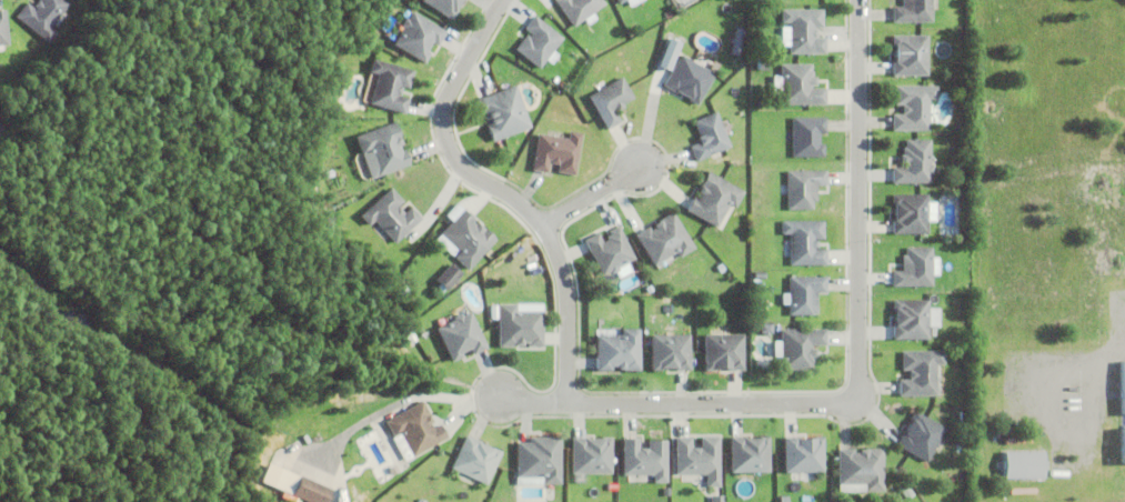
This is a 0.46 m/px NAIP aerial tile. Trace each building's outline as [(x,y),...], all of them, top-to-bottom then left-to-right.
[(32,6),(37,0),(65,0),(69,3),(62,11),(52,23),(49,28),(54,32),(47,42),(14,16),(26,2),(33,8),(34,7),(32,6)] [(452,19),(423,0),(462,0),(455,9),(456,10),(452,19)] [(573,27),(555,0),(602,0),(605,4),(573,27)] [(900,6),(900,0),(931,0),(931,21),(891,21),(891,6),(900,6)] [(812,38),(824,38),(824,52),(787,52),(787,46),(780,46),(780,26),(787,26),(788,21),(780,21),(780,9),(822,9),(822,27),(814,27),(814,36),(812,36),(812,38)] [(438,46),(432,42),(428,50),(431,52),(425,62),(393,43),(404,26),(401,23),(405,17),(408,18),(412,11),(446,32),(438,46)] [(541,69),(514,49),(525,33),(529,37),(531,33),(524,28),(534,16),(563,38),(541,69)] [(891,74),(891,59),(893,59),(893,44),(891,44),(891,36),(926,36),(926,74),(891,74)] [(687,100),(690,98),(677,90),(676,92),(662,84),(680,53),(715,73),(696,104),(687,100)] [(399,84),(399,86),(402,87),(400,94),(396,93),(395,94),(409,99),(404,113),(369,102),(378,72),(370,70),(373,58),(414,70),(409,88),(399,84)] [(814,77),(814,84),(811,84),(810,88),(825,88),(825,91),(826,91),(826,101),(825,101),(825,103),(780,103),(780,93),(771,93),(772,74),(780,74),(780,63),(810,64),(810,70),(812,70),(812,76),(814,77)] [(607,129),(587,96),(622,77),(634,98),(622,104),(624,107),(616,110),(615,108),(614,109),(621,121),(607,129)] [(891,113),(901,113),(901,104),(893,104),(893,86),(936,86),(936,99),(928,99),(928,130),(891,130),(891,113)] [(525,110),(532,127),(492,140),(486,123),(485,118),(488,117),(486,112),(481,114),(476,99),(511,88),(519,112),(525,110)] [(700,141),(697,135),(699,135),(693,120),(715,111),(730,147),(695,161),(690,147),(693,145),(693,144),(700,141)] [(825,130),(825,132),(818,132),(818,144),(823,144),(823,157),(791,157),(791,117),(825,117),(825,121),(826,121),(826,130),(825,130)] [(354,135),(394,121),(401,139),(400,139),(401,144),(400,144),(401,150),(404,149),(410,164),(370,178),(354,135)] [(558,171),(560,161),(559,161),(559,163),(551,162),(551,159),(550,159),(549,171),(532,169),(539,133),(570,139),(571,131),(583,133),(576,174),(558,171)] [(931,183),(891,182),(892,167),(902,167),(902,162),(900,162),(900,153),(902,153),(902,147),(904,147),(904,139),(931,139),(931,164),(933,164),(933,174),(931,174),(931,183)] [(785,170),(825,170),(825,185),(816,185),(816,201),(812,201),(812,209),(786,209),(785,170)] [(693,195),(696,198),(699,192),(696,191),(707,171),(744,191),(735,208),(729,204),(716,228),(685,210),(693,195)] [(373,220),(368,225),(359,215),(390,188),(402,201),(398,205),(404,213),(411,207),(422,218),(393,243),(373,220)] [(892,234),(892,218),(893,218),(893,204),(891,204),(891,194),(927,193),(927,233),(892,234)] [(479,222),(496,239),(468,270),(454,257),(459,252),(456,250),(452,255),(434,239),(452,220),(445,214),(458,202),(475,219),(473,222),(476,224),(479,222)] [(680,258),(680,257),(676,251),(656,263),(653,265),(635,234),(649,227),(651,230),(655,228),(653,224),(660,220),(674,211),(695,248),(680,258)] [(815,239),(815,247),(813,247),(813,249),(825,249),(825,264),(788,264),(788,234),(781,234),(781,221),(823,221),(823,239),(815,239)] [(615,272),(611,274),(609,271),(602,275),(584,240),(599,233),(603,242),(607,240),(606,237),(611,235),(609,231),(620,225),(635,259),(627,263),(632,272),(619,279),(615,272)] [(938,258),(938,274),(931,274),(931,287),(892,285),(892,271),(901,271),(901,255),(905,255),(905,248),(932,248),(931,257),(938,258)] [(435,288),(440,283),(434,279),(450,262),(462,273),(443,294),(435,288)] [(787,277),(825,277),(825,292),(815,292),(815,313),(813,313),(813,314),(787,314),(787,277)] [(938,308),(938,327),(927,327),(927,339),(892,339),(892,323),(894,323),(894,311),(892,311),(892,300),(927,300),(927,308),(938,308)] [(542,311),(542,345),(528,345),(528,342),(522,342),(522,344),(515,344),(515,345),(499,345),(499,304),(516,304),(516,311),(542,311)] [(473,354),(470,349),(461,353),(462,357),(452,361),(436,328),(453,320),(452,318),(461,313),(462,317),(471,312),(486,348),(473,354)] [(769,333),(769,335),(764,335),(764,333),(761,333),(761,324),(772,324),(772,333),(769,333)] [(622,371),(622,369),(616,369),(616,367),(611,367),(611,370),(595,370),(595,334),(622,334),(622,329),(640,329),(640,371),(622,371)] [(815,357),(813,357),(813,363),(811,363),(811,370),(781,370),(781,357),(774,357),(774,340),(781,341),(781,329),(826,330),(826,345),(812,345),(812,349),(815,349),(815,357)] [(675,370),(675,368),(661,368),(661,370),(651,370),(651,334),(691,334),(690,370),(675,370)] [(729,370),(729,368),(715,368),(715,370),(704,370),(704,334),(744,334),(744,370),(729,370)] [(900,380),(908,380),(908,369),(901,369),(901,351),(944,351),(944,364),(935,364),(935,395),(898,395),(900,380)] [(1113,362),(1113,416),(1124,416),(1124,362),(1113,362)] [(435,426),(443,440),(413,456),(400,433),(393,438),(384,422),(421,401),(429,413),(428,414),(432,421),(430,423),(432,428),(435,426)] [(895,446),(903,432),(904,432),(910,421),(908,421),(914,411),(945,429),(926,463),(895,446)] [(1124,465),(1124,429),(1111,429),(1111,465),(1124,465)] [(495,448),(503,451),(488,485),(451,469),(466,435),(479,441),(478,442),(494,450),(495,448)] [(692,436),(692,449),(701,449),(701,438),(720,438),(720,488),(706,488),(706,474),(697,474),(697,481),(691,481),(691,474),(675,474),(675,436),(692,436)] [(730,472),(730,436),(744,436),(744,438),(762,438),(762,436),(769,436),(769,472),(730,472)] [(784,473),(784,436),(798,436),(798,438),(816,438),(816,436),(823,436),(823,473),(784,473)] [(543,484),(543,478),(518,478),(518,442),(530,442),(530,438),(562,438),(562,484),(543,484)] [(604,439),(604,438),(612,438),(612,474),(573,474),(573,438),(586,438),(586,440),(604,439)] [(622,438),(639,438),(639,448),(647,448),(647,451),(649,451),(649,440),(666,440),(666,482),(654,482),(654,475),(629,474),(623,474),(622,438)] [(883,491),(865,491),(865,484),(837,484),(837,450),(854,449),(854,452),(858,452),(858,450),(882,450),(883,491)] [(1038,453),(998,451),(997,479),(1037,480),(1038,453)] [(304,501),(321,501),(327,488),(268,463),(259,482),(304,501)]
